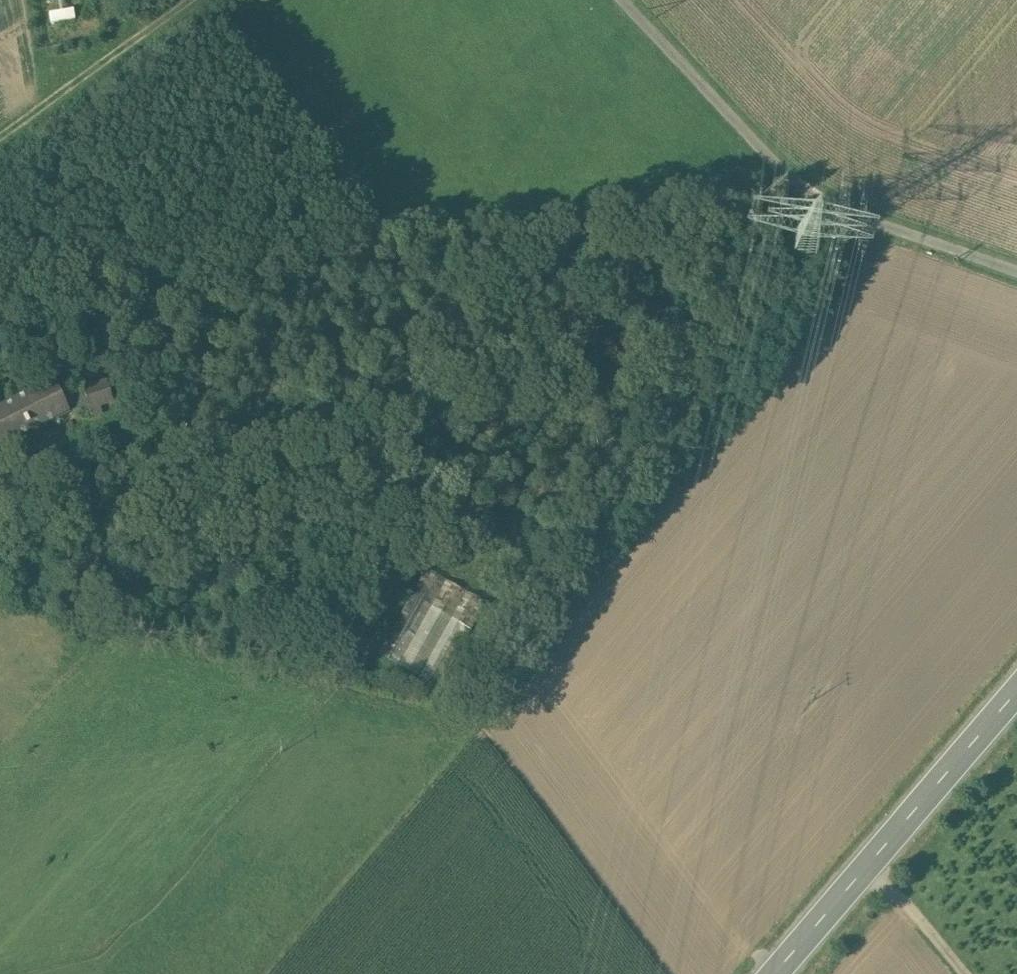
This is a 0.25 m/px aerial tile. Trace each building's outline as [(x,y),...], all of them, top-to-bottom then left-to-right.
[(53,20),(82,15),(80,4),(51,10),(53,20)] [(106,380),(83,387),(89,407),(90,410),(101,406),(113,403),(106,380)] [(51,381),(29,392),(0,407),(0,448),(68,414),(58,395),(51,381)] [(83,387),(58,395),(68,414),(89,407),(83,387)] [(101,406),(90,410),(93,417),(103,414),(101,406)] [(487,600),(425,568),(379,655),(437,685),(487,600)]
